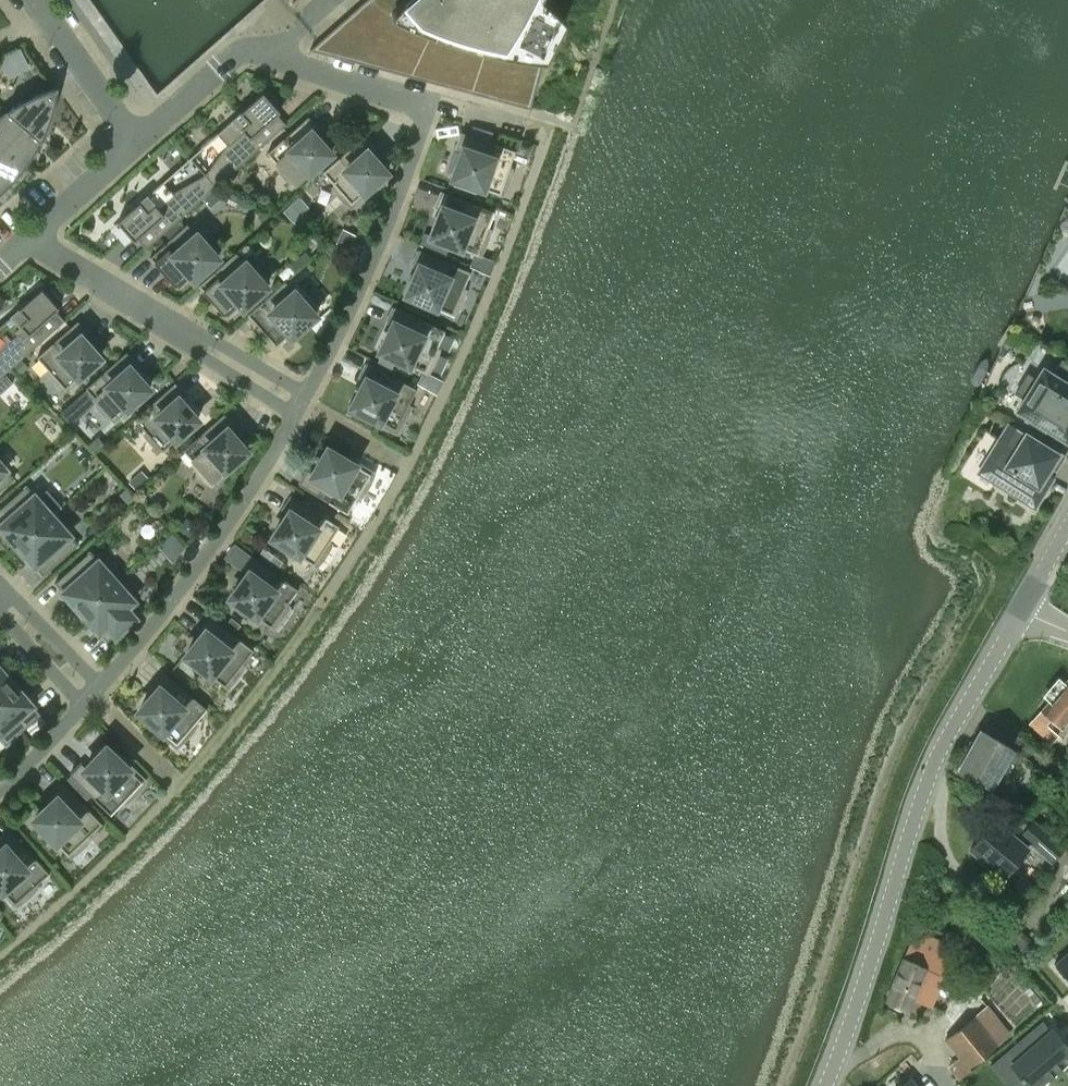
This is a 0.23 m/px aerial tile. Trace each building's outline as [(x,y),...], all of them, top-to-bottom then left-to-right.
[(309,49),(530,108),(542,62),(547,53),(552,45),(557,36),(561,27),(565,18),(557,10),(549,2),(547,0),(365,0),(309,49)] [(9,54),(0,58),(0,60),(7,73),(17,68),(9,54)] [(57,93),(53,88),(46,90),(39,93),(32,95),(26,99),(19,102),(13,106),(7,110),(42,140),(45,133),(48,127),(50,120),(52,113),(54,107),(56,100),(57,93)] [(205,173),(216,186),(286,123),(277,114),(280,111),(263,92),(217,133),(227,144),(205,173)] [(7,110),(1,114),(0,114),(0,142),(27,165),(31,159),(35,153),(38,146),(42,140),(7,110)] [(295,183),(331,152),(313,132),(318,127),(308,116),(267,152),(279,165),(277,167),(279,170),(281,172),(286,178),(288,180),(290,182),(293,180),(295,183)] [(472,125),(469,133),(490,140),(493,132),(493,131),(472,125)] [(511,173),(511,168),(509,167),(515,149),(461,131),(456,147),(463,149),(453,177),(500,193),(503,194),(505,190),(507,186),(510,177),(511,173)] [(365,191),(386,171),(369,151),(374,147),(364,135),(323,171),(335,184),(333,186),(335,190),(338,194),(344,201),(347,204),(351,206),(366,193),(365,191)] [(0,142),(0,180),(8,187),(13,182),(18,176),(22,171),(27,165),(0,142)] [(216,186),(205,173),(173,192),(163,181),(117,221),(134,241),(137,238),(145,248),(216,186)] [(477,253),(480,254),(482,250),(484,246),(487,238),(489,234),(490,229),(487,228),(494,210),(441,190),(435,206),(441,208),(431,235),(475,253),(477,254),(477,253)] [(1059,226),(1060,230),(1062,234),(1066,235),(1067,235),(1067,219),(1064,220),(1061,222),(1059,226)] [(192,275),(194,278),(218,257),(214,253),(217,251),(213,246),(207,239),(202,235),(200,237),(197,233),(196,233),(187,223),(150,256),(178,288),(192,275)] [(342,228),(336,242),(350,248),(356,234),(342,228)] [(445,255),(447,250),(450,243),(431,235),(426,247),(445,255)] [(464,294),(465,289),(463,288),(470,271),(418,248),(412,264),(418,266),(406,293),(452,313),(455,314),(457,310),(459,306),(463,298),(464,294)] [(263,282),(265,280),(262,274),(256,268),(251,263),(249,265),(246,262),(245,262),(236,251),(198,284),(227,316),(240,304),(243,306),(267,286),(263,282)] [(490,274),(495,261),(475,253),(473,256),(469,265),(490,274)] [(292,335),(315,314),(312,310),(314,308),(310,303),(305,296),(300,292),(298,294),(294,290),(294,291),(285,280),(247,313),(276,345),(289,333),(292,335)] [(65,320),(56,310),(59,307),(42,288),(0,325),(0,334),(6,340),(0,348),(0,377),(65,320)] [(389,332),(380,350),(382,351),(396,358),(422,370),(417,382),(436,393),(443,379),(428,372),(430,368),(433,364),(436,357),(438,352),(439,348),(436,347),(445,329),(394,305),(386,321),(393,324),(389,332)] [(65,388),(100,356),(82,336),(88,332),(77,320),(37,356),(49,369),(46,372),(50,376),(56,382),(57,384),(60,386),(62,384),(65,388)] [(87,388),(60,411),(71,423),(97,400),(98,400),(95,402),(97,405),(99,407),(104,414),(106,415),(109,417),(111,415),(114,419),(149,387),(137,374),(131,367),(137,363),(126,351),(85,387),(87,388)] [(382,351),(377,361),(391,368),(396,358),(382,351)] [(15,365),(21,372),(27,366),(22,360),(15,365)] [(1059,360),(1051,373),(1043,368),(1036,379),(1027,373),(1015,392),(1024,398),(1018,409),(1028,415),(1026,419),(1024,418),(1023,419),(1044,432),(1045,431),(1044,430),(1046,426),(1066,439),(1067,436),(1067,365),(1059,360)] [(409,410),(410,406),(408,404),(417,388),(366,361),(359,376),(365,380),(351,405),(379,420),(378,423),(396,432),(401,426),(403,422),(407,414),(409,410)] [(11,382),(5,375),(0,380),(0,392),(11,382)] [(162,450),(198,418),(180,398),(185,393),(175,382),(134,418),(146,431),(144,433),(147,438),(153,444),(157,448),(160,446),(162,450)] [(224,469),(246,449),(229,429),(234,424),(224,412),(183,449),(195,462),(193,464),(195,468),(198,472),(204,479),(207,482),(211,484),(226,471),(224,469)] [(1039,483),(1058,452),(1009,422),(979,471),(1034,505),(1046,487),(1039,483)] [(372,476),(374,472),(357,461),(355,464),(328,447),(313,472),(307,469),(298,484),(347,513),(356,496),(359,498),(362,494),(365,491),(369,483),(371,479),(372,476)] [(0,463),(0,490),(14,479),(5,469),(0,463)] [(141,470),(129,481),(135,488),(147,477),(141,470)] [(0,508),(0,527),(1,528),(2,527),(17,545),(52,514),(62,506),(47,489),(37,497),(34,495),(25,485),(0,508)] [(126,488),(119,494),(128,503),(134,497),(126,488)] [(329,547),(331,542),(329,541),(339,525),(292,494),(282,508),(288,512),(272,536),(314,564),(314,563),(316,565),(320,561),(322,558),(327,551),(329,547)] [(69,534),(52,514),(17,545),(33,563),(32,563),(43,575),(77,544),(69,535),(69,534)] [(186,517),(179,528),(189,535),(197,524),(186,517)] [(172,533),(159,545),(173,561),(184,546),(172,533)] [(259,554),(278,568),(282,561),(264,548),(259,554)] [(81,611),(122,574),(107,557),(101,563),(98,560),(98,561),(89,551),(55,582),(65,594),(65,593),(81,611)] [(230,596),(270,625),(271,625),(273,627),(276,624),(279,620),(284,613),(287,609),(289,605),(287,603),(298,588),(252,555),(242,569),(247,573),(230,596)] [(122,574),(81,611),(97,628),(96,629),(107,641),(141,610),(133,600),(131,597),(138,591),(122,574)] [(198,627),(204,631),(186,654),(225,685),(227,687),(231,683),(234,680),(239,673),(241,670),(244,665),(241,664),(253,649),(209,614),(198,627)] [(231,617),(227,622),(236,629),(240,624),(231,617)] [(14,685),(0,669),(0,697),(14,685)] [(194,722),(206,707),(164,670),(153,683),(158,688),(139,710),(163,731),(161,733),(176,746),(180,743),(183,741),(186,738),(191,731),(194,728),(196,724),(194,722)] [(1041,710),(1062,727),(1067,721),(1067,677),(1041,710)] [(14,685),(0,697),(0,737),(6,744),(41,713),(30,702),(14,685)] [(1051,741),(1057,733),(1036,715),(1030,723),(1051,741)] [(990,784),(1011,747),(978,728),(957,766),(990,784)] [(143,783),(146,779),(131,766),(129,768),(106,746),(86,767),(81,762),(69,774),(110,813),(123,800),(125,802),(129,799),(132,796),(139,790),(141,787),(143,783)] [(88,835),(102,822),(63,781),(50,793),(55,798),(34,818),(68,854),(70,856),(74,853),(78,851),(84,845),(87,841),(90,837),(88,835)] [(1033,822),(1018,839),(996,819),(971,848),(1003,876),(1028,848),(1025,845),(1028,842),(1052,862),(1064,848),(1033,822)] [(49,872),(12,830),(0,840),(0,842),(3,846),(0,849),(0,886),(14,903),(17,905),(21,902),(24,899),(31,894),(34,890),(37,887),(35,885),(49,872)] [(934,954),(940,940),(920,932),(914,946),(910,944),(887,1000),(907,1008),(912,997),(930,1004),(942,974),(938,973),(944,959),(934,954)] [(1045,952),(1067,978),(1067,932),(1045,952)] [(999,1046),(1011,1036),(986,1004),(973,1015),(974,1015),(945,1039),(958,1056),(947,1066),(959,1080),(970,1069),(967,1065),(995,1041),(999,1046)] [(986,1069),(1001,1085),(1051,1085),(1067,1072),(1067,1033),(1051,1013),(986,1069)] [(909,1077),(898,1085),(917,1085),(909,1077)]
